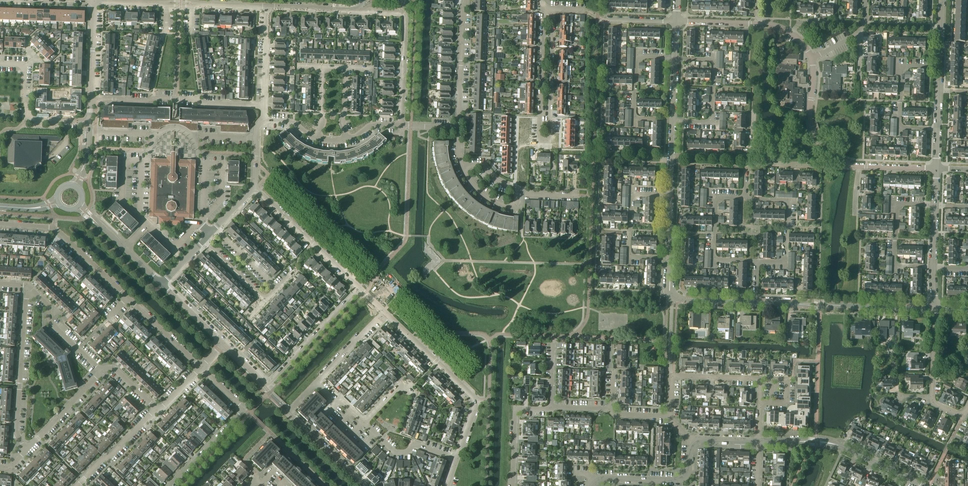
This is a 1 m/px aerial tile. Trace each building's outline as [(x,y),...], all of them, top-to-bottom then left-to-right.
[(440,4),(440,8),(450,8),(450,6),(454,6),(454,0),(443,0),(443,2),(442,2),(440,4)] [(955,42),(964,42),(965,0),(957,0),(955,42)] [(747,12),(747,9),(750,9),(750,7),(750,4),(750,3),(741,3),(741,6),(739,6),(738,12),(747,12)] [(807,14),(807,5),(801,5),(801,3),(797,3),(797,11),(800,11),(800,13),(802,13),(802,14),(806,14),(807,14)] [(817,11),(817,3),(813,3),(813,5),(807,5),(807,14),(811,14),(813,14),(813,11),(817,11)] [(827,14),(827,6),(821,6),(821,3),(817,3),(817,11),(820,11),(820,14),(822,14),(822,15),(826,15),(826,14),(827,14)] [(837,12),(837,4),(833,4),(833,6),(827,6),(827,14),(827,15),(831,15),(831,14),(833,15),(833,12),(837,12)] [(870,15),(873,15),(873,16),(879,17),(879,9),(879,6),(871,6),(870,7),(870,15)] [(440,10),(443,10),(443,17),(453,17),(453,10),(450,10),(450,8),(440,8),(440,10)] [(115,22),(115,12),(110,12),(110,11),(106,11),(107,11),(106,22),(109,22),(110,21),(115,22)] [(123,23),(124,11),(120,11),(120,12),(115,12),(115,22),(120,22),(120,23),(123,23)] [(132,22),(132,13),(127,13),(127,12),(127,11),(124,11),(123,23),(126,23),(126,22),(132,22)] [(140,23),(140,12),(137,12),(137,13),(132,13),(132,22),(137,22),(137,23),(140,23)] [(148,23),(149,13),(144,13),(144,12),(140,12),(140,23),(143,24),(143,23),(148,23)] [(149,13),(148,23),(154,23),(154,24),(157,24),(157,13),(157,12),(154,12),(154,13),(154,14),(149,13)] [(209,25),(209,16),(204,15),(204,14),(200,14),(201,14),(200,26),(203,26),(203,25),(209,25)] [(217,26),(218,15),(214,15),(214,16),(209,16),(209,25),(214,25),(214,26),(217,26)] [(225,26),(226,16),(221,16),(221,15),(218,15),(217,26),(220,26),(225,26)] [(234,27),(234,15),(231,15),(231,16),(226,16),(225,26),(231,26),(231,27),(234,27)] [(242,26),(243,17),(238,17),(238,16),(238,15),(234,15),(234,27),(237,27),(237,26),(242,26)] [(243,17),(242,26),(247,27),(248,27),(251,28),(251,16),(248,16),(248,17),(243,17)] [(276,17),(276,27),(281,27),(281,36),(285,37),(286,25),(286,18),(283,18),(283,17),(276,17)] [(286,18),(286,25),(289,26),(289,27),(296,28),(296,18),(289,17),(289,18),(286,18)] [(311,26),(311,19),(308,19),(308,18),(301,18),(301,28),(308,28),(308,26),(311,26)] [(311,19),(311,26),(314,26),(314,28),(321,28),(321,19),(314,18),(314,19),(311,19)] [(336,27),(336,20),(333,20),(333,19),(326,19),(326,29),(333,29),(333,27),(336,27)] [(336,20),(336,27),(339,27),(339,29),(346,29),(346,19),(339,19),(339,20),(336,20)] [(361,28),(361,21),(358,21),(358,20),(351,20),(351,30),(358,30),(358,28),(361,28)] [(361,21),(361,28),(364,28),(364,30),(371,30),(371,20),(364,20),(364,21),(361,21)] [(386,29),(386,22),(383,22),(383,21),(376,21),(376,31),(383,31),(383,29),(386,29)] [(386,22),(386,29),(389,29),(389,31),(396,31),(396,21),(389,21),(389,22),(386,22)] [(31,42),(34,45),(40,39),(42,37),(40,34),(39,33),(38,33),(36,33),(35,34),(35,35),(35,36),(35,37),(35,38),(31,42)] [(147,41),(159,43),(160,38),(156,37),(151,36),(152,35),(148,34),(147,41)] [(452,43),(452,36),(442,35),(442,42),(439,42),(438,44),(445,45),(445,43),(452,43)] [(196,45),(205,43),(208,43),(207,37),(204,36),(204,38),(200,38),(195,39),(196,45)] [(879,43),(879,38),(871,38),(871,41),(868,40),(868,43),(867,46),(868,46),(868,47),(877,47),(878,48),(878,43),(879,43)] [(36,48),(43,41),(40,39),(34,45),(36,48)] [(39,51),(46,44),(43,41),(36,48),(39,51)] [(385,45),(384,52),(395,52),(395,45),(392,45),(392,43),(383,42),(383,45),(385,45)] [(41,54),(48,47),(46,44),(39,51),(41,54)] [(441,54),(452,54),(452,47),(449,47),(450,45),(445,45),(438,44),(438,47),(441,47),(441,54)] [(44,56),(51,50),(48,47),(41,54),(44,56)] [(876,54),(877,47),(868,47),(868,48),(867,48),(867,51),(868,51),(868,54),(870,54),(870,57),(879,57),(879,54),(876,54)] [(44,56),(47,60),(50,57),(51,58),(54,55),(53,54),(54,53),(51,50),(44,56)] [(738,52),(732,52),(732,61),(743,61),(743,55),(738,55),(738,52)] [(879,60),(879,57),(870,57),(870,59),(867,59),(867,61),(867,65),(867,66),(876,66),(876,60),(879,60)] [(781,64),(781,62),(779,62),(778,67),(778,69),(791,70),(794,70),(794,65),(781,64)] [(832,62),(823,62),(823,65),(824,65),(823,72),(822,72),(826,73),(825,85),(822,85),(823,85),(823,92),(822,91),(822,94),(847,95),(847,92),(839,92),(839,85),(840,85),(841,74),(841,73),(846,74),(846,75),(847,75),(847,66),(844,66),(844,67),(837,66),(836,66),(836,68),(831,68),(831,67),(830,67),(831,62),(832,62)] [(876,72),(876,66),(867,66),(867,70),(867,72),(868,72),(868,75),(870,75),(878,75),(878,72),(876,72)] [(778,69),(778,67),(776,67),(776,74),(778,74),(778,79),(789,80),(789,75),(791,75),(791,70),(778,69)] [(352,78),(352,84),(362,84),(362,78),(360,78),(360,76),(355,76),(355,78),(352,78)] [(793,90),(793,84),(788,84),(789,80),(778,79),(778,94),(788,95),(787,100),(792,100),(793,90)] [(150,85),(141,83),(138,83),(137,89),(144,90),(149,91),(150,85)] [(792,100),(787,100),(785,100),(785,108),(787,108),(790,109),(795,110),(803,110),(803,95),(803,90),(793,90),(792,100)] [(42,94),(42,93),(41,93),(41,94),(40,94),(36,93),(35,109),(40,110),(40,109),(41,109),(40,113),(41,113),(41,112),(43,112),(43,111),(46,111),(46,110),(50,111),(52,111),(52,109),(54,110),(55,111),(57,111),(56,114),(58,114),(60,114),(60,111),(62,111),(62,110),(64,110),(64,112),(66,112),(66,111),(70,111),(70,112),(73,112),(73,113),(75,113),(75,114),(76,114),(76,111),(77,111),(81,111),(81,95),(77,95),(76,95),(76,94),(76,95),(75,95),(71,95),(70,104),(66,103),(61,103),(61,101),(56,101),(56,103),(51,103),(47,103),(47,94),(42,94)] [(393,114),(393,107),(382,106),(382,113),(379,113),(379,116),(390,116),(390,114),(393,114)] [(158,109),(109,107),(108,107),(104,107),(103,107),(102,115),(100,125),(100,126),(100,124),(103,124),(103,128),(127,129),(128,123),(134,123),(134,120),(151,120),(151,129),(158,130),(158,129),(159,128),(161,127),(163,126),(165,125),(167,124),(169,124),(170,124),(170,111),(170,109),(158,109)] [(246,112),(196,110),(192,110),(180,109),(179,111),(179,124),(181,125),(183,126),(185,127),(187,128),(189,129),(191,130),(191,131),(197,131),(198,122),(215,123),(215,126),(221,126),(221,132),(245,133),(246,129),(248,130),(248,131),(249,131),(246,112)] [(737,122),(746,122),(746,118),(746,116),(743,116),(743,113),(733,112),(733,116),(737,116),(737,122)] [(746,123),(746,122),(737,122),(737,128),(734,128),(734,131),(743,132),(743,129),(745,129),(745,126),(746,126),(746,123)] [(288,135),(287,133),(285,130),(277,136),(277,137),(279,136),(282,140),(280,141),(285,146),(286,145),(290,148),(289,149),(294,153),(295,152),(300,154),(299,156),(305,158),(306,157),(310,159),(310,161),(316,162),(317,160),(322,161),(321,163),(328,163),(328,157),(331,157),(334,158),(334,164),(340,164),(340,162),(345,161),(346,163),(352,162),(352,160),(356,159),(357,160),(363,158),(363,157),(367,154),(368,156),(374,152),(373,151),(377,148),(378,149),(383,145),(381,144),(385,140),(386,141),(386,140),(379,134),(376,138),(375,137),(367,143),(358,148),(349,151),(339,152),(334,152),(333,152),(332,151),(331,151),(330,151),(329,152),(323,152),(314,150),(305,146),(297,141),(289,134),(288,135)] [(743,134),(743,132),(734,131),(734,134),(737,134),(736,141),(745,141),(745,140),(746,137),(745,137),(745,134),(743,134)] [(59,142),(62,137),(9,135),(8,163),(15,164),(15,169),(35,169),(35,170),(36,170),(36,168),(37,167),(38,166),(40,165),(41,165),(42,144),(44,144),(44,141),(59,142)] [(450,163),(449,159),(448,155),(448,151),(447,146),(448,146),(448,142),(434,141),(433,142),(434,142),(435,147),(435,151),(435,157),(436,161),(437,167),(438,171),(441,177),(442,180),(445,186),(447,189),(450,194),(453,198),(455,201),(456,201),(459,205),(463,209),(467,212),(470,215),(471,215),(474,217),(479,220),(483,222),(488,225),(492,226),(498,228),(502,229),(508,230),(511,230),(517,231),(517,232),(518,217),(514,217),(513,217),(509,217),(505,216),(501,215),(497,214),(493,212),(489,211),(485,209),(482,207),(478,204),(474,201),(471,199),(468,196),(466,193),(463,189),(460,186),(458,183),(456,178),(454,175),(452,171),(451,167),(450,163)] [(745,142),(745,141),(736,141),(736,147),(734,147),(733,150),(742,150),(742,147),(745,147),(745,145),(745,142)] [(149,210),(149,217),(149,218),(157,218),(159,218),(158,225),(161,225),(183,226),(183,219),(185,219),(193,219),(194,211),(193,211),(194,194),(194,186),(195,168),(195,161),(195,160),(187,160),(180,160),(179,160),(178,160),(177,162),(176,166),(170,165),(170,162),(168,160),(167,160),(159,159),(151,159),(151,167),(150,184),(150,192),(149,210)] [(577,169),(577,163),(571,162),(572,160),(563,160),(563,172),(571,172),(571,168),(573,168),(573,169),(577,169)] [(786,181),(787,173),(780,172),(780,175),(776,175),(776,184),(780,184),(780,181),(786,181)] [(796,184),(796,176),(793,176),(793,173),(787,173),(786,181),(792,182),(792,184),(796,184)] [(806,185),(806,173),(800,173),(800,176),(796,176),(796,184),(800,184),(800,182),(806,182),(806,185)] [(816,186),(817,176),(813,176),(813,174),(806,173),(806,185),(812,185),(812,186),(816,186)] [(875,179),(875,176),(866,176),(866,178),(863,178),(863,181),(863,184),(863,185),(872,185),(872,179),(875,179)] [(872,191),(872,185),(863,185),(863,186),(863,189),(863,191),(866,192),(866,194),(874,195),(874,192),(872,191)] [(874,198),(874,195),(866,194),(865,197),(863,197),(863,199),(862,199),(862,203),(863,203),(863,204),(871,204),(871,197),(874,198)] [(112,214),(120,206),(116,203),(115,203),(113,205),(109,210),(109,211),(112,214)] [(257,215),(263,209),(259,206),(260,205),(259,203),(257,205),(254,203),(253,205),(251,203),(245,208),(248,211),(249,210),(253,214),(254,213),(257,215)] [(871,210),(871,204),(863,204),(862,204),(862,208),(862,210),(865,210),(865,213),(873,213),(873,210),(871,210)] [(116,218),(124,210),(120,206),(112,214),(116,218)] [(263,223),(270,216),(267,214),(268,213),(267,211),(266,212),(263,209),(257,215),(259,218),(258,219),(263,223)] [(120,221),(127,213),(124,210),(116,218),(120,221)] [(124,225),(131,217),(127,213),(120,221),(124,225)] [(271,228),(276,222),(273,219),(274,218),(273,217),(272,218),(270,216),(263,223),(267,227),(268,226),(271,228)] [(127,228),(135,220),(131,217),(124,225),(127,228)] [(135,220),(127,228),(131,232),(139,224),(138,224),(139,224),(135,220)] [(231,237),(238,230),(233,226),(235,224),(232,222),(227,227),(229,229),(227,232),(229,233),(228,235),(231,237)] [(277,236),(283,229),(281,227),(282,226),(281,224),(280,225),(276,222),(271,228),(273,231),(272,232),(277,236)] [(285,242),(290,236),(287,232),(288,231),(286,230),(285,231),(283,229),(277,236),(281,240),(282,239),(285,242)] [(236,240),(242,234),(238,230),(231,237),(233,239),(234,238),(236,240)] [(144,245),(152,237),(148,233),(141,241),(144,245)] [(239,245),(246,237),(242,234),(236,240),(238,241),(237,242),(239,245)] [(296,243),(297,242),(295,240),(296,239),(295,238),(294,239),(290,236),(285,242),(287,244),(286,245),(290,249),(296,243)] [(148,248),(156,240),(152,237),(144,245),(148,248)] [(244,247),(250,241),(246,237),(239,245),(241,247),(242,246),(244,247)] [(52,254),(60,246),(58,244),(61,240),(58,244),(56,242),(58,240),(48,250),(52,254)] [(152,252),(159,244),(158,243),(156,240),(148,248),(152,252)] [(247,253),(254,245),(250,241),(244,247),(246,249),(245,250),(247,253)] [(296,243),(290,249),(293,252),(292,253),(296,257),(303,250),(301,248),(302,247),(300,245),(299,246),(296,243)] [(877,244),(868,243),(868,246),(866,246),(866,252),(874,253),(875,247),(877,247),(877,244)] [(56,258),(64,249),(62,248),(65,244),(62,248),(60,246),(52,254),(56,258)] [(155,255),(163,247),(159,244),(152,252),(155,255)] [(252,255),(258,249),(254,245),(247,253),(249,255),(251,254),(252,255)] [(60,261),(68,253),(66,251),(69,248),(69,247),(65,251),(64,249),(56,258),(60,261)] [(159,259),(167,251),(166,250),(163,247),(155,255),(159,259)] [(255,260),(262,253),(258,249),(252,255),(254,257),(253,258),(255,260)] [(64,265),(71,257),(70,255),(73,252),(73,251),(70,255),(68,253),(60,261),(64,265)] [(167,251),(159,259),(163,262),(168,258),(170,255),(167,251)] [(204,265),(212,257),(209,255),(208,256),(206,254),(204,256),(202,253),(197,258),(204,265)] [(261,263),(266,257),(262,253),(255,260),(258,263),(259,262),(261,263)] [(67,269),(75,261),(73,259),(77,255),(73,258),(71,257),(64,265),(67,269)] [(602,255),(601,262),(602,262),(602,264),(611,265),(611,262),(610,262),(610,256),(602,255)] [(264,268),(272,260),(268,256),(266,257),(261,263),(263,265),(261,266),(264,268)] [(209,268),(215,262),(213,260),(214,259),(212,257),(204,265),(205,264),(209,268)] [(318,264),(315,261),(315,260),(314,258),(313,259),(311,257),(304,264),(308,269),(309,267),(312,270),(318,264)] [(71,273),(79,264),(78,263),(81,259),(77,262),(75,261),(67,269),(71,273)] [(269,271),(275,265),(271,261),(272,260),(264,268),(266,271),(267,269),(269,271)] [(75,276),(83,268),(81,266),(85,263),(84,262),(81,266),(79,264),(71,273),(75,276)] [(213,272),(220,264),(218,262),(217,263),(215,262),(209,268),(213,272)] [(320,275),(326,269),(323,266),(323,265),(322,264),(321,265),(319,263),(318,264),(312,270),(316,274),(317,273),(320,275)] [(217,276),(223,270),(221,268),(222,267),(220,264),(213,272),(217,276)] [(275,265),(269,271),(271,273),(270,274),(271,276),(274,279),(281,271),(275,265)] [(874,270),(874,265),(865,265),(865,271),(868,271),(868,273),(877,274),(877,270),(874,270)] [(83,268),(75,276),(79,280),(89,270),(87,272),(85,270),(89,267),(89,266),(85,270),(83,268)] [(326,283),(333,276),(331,274),(332,273),(330,272),(329,273),(326,269),(320,275),(323,278),(321,279),(326,283)] [(221,280),(228,272),(226,270),(225,271),(223,270),(217,276),(221,280)] [(86,287),(94,279),(92,277),(96,273),(95,273),(92,276),(90,275),(92,273),(92,272),(82,283),(86,287)] [(225,284),(231,277),(230,276),(231,275),(228,272),(221,280),(225,284)] [(181,289),(188,281),(184,277),(185,276),(183,273),(176,280),(179,282),(178,283),(180,285),(179,286),(181,289)] [(41,274),(35,281),(37,283),(39,284),(45,278),(41,274)] [(303,285),(307,280),(301,275),(297,279),(303,285)] [(334,289),(340,283),(336,280),(337,279),(336,277),(335,278),(333,276),(326,283),(330,287),(331,286),(334,289)] [(90,290),(98,282),(96,281),(100,277),(96,280),(94,279),(86,287),(90,290)] [(230,288),(237,280),(234,278),(233,279),(231,277),(225,284),(230,288)] [(45,278),(39,284),(42,288),(48,281),(45,278)] [(299,289),(303,285),(297,279),(293,283),(300,290),(299,289)] [(94,294),(102,286),(100,284),(103,280),(100,284),(98,282),(90,290),(94,294)] [(234,291),(240,285),(238,284),(239,283),(237,280),(230,288),(234,291)] [(48,281),(42,288),(45,291),(52,284),(48,281)] [(186,291),(193,285),(188,281),(181,289),(183,291),(184,290),(186,291)] [(297,294),(300,290),(293,283),(289,287),(297,294)] [(341,302),(347,295),(345,292),(346,291),(344,288),(346,286),(344,285),(343,286),(340,283),(334,289),(336,291),(335,292),(340,296),(337,299),(341,302)] [(52,284),(45,291),(49,294),(55,287),(52,284)] [(98,298),(106,290),(104,288),(108,284),(107,284),(104,288),(102,286),(94,294),(98,298)] [(189,296),(197,289),(193,285),(186,291),(188,293),(187,294),(189,296)] [(238,295),(245,288),(243,286),(242,287),(240,285),(234,291),(238,295)] [(52,298),(59,291),(55,287),(49,294),(52,298)] [(296,294),(297,294),(289,287),(285,291),(285,292),(291,297),(295,293),(296,294)] [(102,302),(110,293),(108,292),(111,288),(108,291),(106,290),(98,298),(102,302)] [(242,299),(248,293),(246,292),(247,291),(245,288),(238,295),(242,299)] [(194,299),(201,293),(197,289),(189,296),(191,299),(193,298),(194,299)] [(56,301),(62,294),(59,291),(52,298),(56,301)] [(285,291),(281,295),(280,294),(272,303),(272,304),(269,308),(275,314),(276,315),(292,298),(291,297),(285,292),(285,291)] [(110,293),(102,302),(106,305),(116,295),(114,297),(112,296),(115,292),(112,295),(110,293)] [(201,305),(205,300),(203,298),(205,297),(201,293),(194,299),(196,301),(195,302),(198,305),(199,303),(201,305)] [(248,293),(242,299),(240,302),(247,308),(256,298),(253,296),(251,294),(250,295),(248,293)] [(59,304),(66,298),(62,294),(56,301),(59,304)] [(330,300),(326,297),(324,295),(322,297),(323,298),(319,303),(320,304),(318,306),(324,312),(327,309),(328,310),(329,308),(327,306),(329,304),(328,302),(330,300)] [(63,308),(69,301),(66,298),(59,304),(63,308)] [(207,311),(213,305),(209,300),(207,302),(205,300),(201,305),(203,307),(202,308),(204,311),(205,310),(207,311)] [(66,311),(73,304),(69,301),(63,308),(66,311)] [(73,304),(66,311),(70,314),(76,308),(73,304)] [(210,316),(218,308),(213,305),(207,311),(209,313),(208,314),(210,316)] [(321,315),(324,312),(318,306),(315,309),(314,308),(310,312),(317,319),(319,317),(320,318),(322,316),(321,315)] [(215,319),(222,312),(218,308),(210,316),(212,319),(213,317),(215,319)] [(271,318),(275,314),(269,308),(265,312),(271,318)] [(125,323),(133,315),(131,313),(134,310),(130,313),(129,312),(131,309),(121,320),(125,323)] [(91,313),(97,320),(101,316),(94,310),(91,313)] [(218,324),(226,316),(222,312),(215,319),(217,321),(216,322),(218,324)] [(267,322),(271,318),(265,312),(261,316),(267,322)] [(315,321),(317,319),(310,312),(306,317),(307,318),(304,320),(310,326),(314,323),(315,324),(316,322),(315,321)] [(94,323),(97,320),(91,313),(87,317),(94,323)] [(129,327),(136,319),(135,317),(138,314),(135,317),(133,315),(125,323),(129,327)] [(698,315),(696,315),(690,314),(690,318),(689,318),(689,320),(690,320),(690,326),(695,326),(695,328),(701,328),(705,328),(705,315),(698,315)] [(223,327),(230,320),(226,316),(218,324),(221,327),(222,325),(223,327)] [(263,326),(267,322),(261,316),(257,321),(263,326)] [(732,340),(733,329),(729,329),(729,316),(726,316),(725,319),(719,319),(718,319),(718,328),(724,329),(725,329),(725,333),(728,333),(728,340),(732,340)] [(756,329),(756,317),(741,316),(741,326),(750,326),(750,329),(756,329)] [(91,327),(94,323),(87,317),(84,320),(91,327)] [(133,331),(140,323),(138,321),(142,317),(138,321),(136,319),(129,327),(133,331)] [(780,331),(780,318),(765,317),(765,330),(780,331)] [(785,325),(785,329),(788,329),(787,342),(798,342),(799,334),(799,331),(803,331),(803,326),(806,326),(806,318),(804,318),(802,318),(802,319),(800,319),(800,318),(790,318),(790,325),(788,325),(785,325)] [(87,330),(91,327),(84,320),(81,324),(87,330)] [(227,332),(234,324),(230,320),(223,327),(225,329),(224,330),(227,332)] [(307,329),(310,326),(304,320),(302,323),(301,322),(297,326),(304,333),(306,331),(307,332),(308,330),(307,329)] [(136,335),(144,326),(143,325),(146,321),(142,325),(140,323),(133,331),(136,335)] [(263,326),(257,321),(253,325),(261,333),(266,328),(263,326)] [(855,333),(855,335),(862,335),(870,336),(871,321),(865,321),(865,322),(859,322),(859,324),(856,323),(855,333)] [(879,335),(879,338),(886,338),(886,335),(894,335),(895,321),(880,321),(879,335)] [(919,325),(913,325),(913,322),(905,322),(905,325),(903,325),(903,328),(905,328),(904,337),(912,337),(913,334),(919,334),(919,325)] [(952,323),(951,334),(959,334),(961,334),(961,336),(966,336),(966,334),(966,324),(952,323)] [(84,334),(87,330),(81,324),(77,327),(84,334)] [(140,338),(148,330),(146,328),(150,325),(149,324),(146,328),(144,326),(136,335),(140,338)] [(232,335),(238,328),(234,324),(227,332),(229,335),(230,333),(232,335)] [(107,329),(114,335),(117,332),(110,325),(107,329)] [(302,335),(304,333),(297,326),(293,330),(294,331),(291,334),(297,340),(300,337),(301,338),(303,336),(302,335)] [(386,341),(394,333),(390,329),(387,332),(386,331),(386,330),(383,326),(378,331),(381,333),(379,335),(379,336),(379,337),(380,338),(381,338),(382,338),(386,341)] [(81,337),(84,334),(77,327),(74,331),(81,337)] [(75,384),(69,365),(71,365),(68,355),(70,352),(67,349),(65,351),(59,345),(58,346),(43,332),(45,331),(41,328),(33,337),(33,338),(35,340),(36,340),(39,343),(44,348),(45,348),(48,351),(47,351),(50,354),(56,360),(59,368),(60,372),(62,376),(61,376),(63,383),(64,383),(65,387),(64,388),(66,391),(78,388),(76,384),(75,384)] [(148,330),(140,338),(144,342),(154,332),(152,334),(150,332),(154,329),(154,328),(150,332),(148,330)] [(235,340),(242,332),(238,328),(232,335),(234,337),(233,338),(235,340)] [(110,339),(114,335),(107,329),(104,332),(110,339)] [(107,342),(110,339),(104,332),(100,336),(107,342)] [(240,343),(246,336),(242,332),(235,340),(237,342),(238,341),(240,343)] [(393,347),(398,341),(398,340),(397,340),(396,339),(398,337),(394,333),(386,341),(386,342),(388,340),(391,343),(390,344),(393,347)] [(294,343),(297,340),(291,334),(289,337),(288,336),(283,340),(291,347),(293,345),(294,346),(295,344),(294,343)] [(151,349),(159,341),(157,339),(161,335),(160,335),(157,338),(155,337),(157,335),(147,345),(151,349)] [(104,346),(107,342),(100,336),(97,339),(104,346)] [(246,349),(251,344),(255,340),(253,338),(251,340),(246,336),(240,343),(242,345),(241,346),(243,348),(244,347),(246,349)] [(100,349),(104,346),(97,339),(93,343),(100,349)] [(155,353),(163,344),(161,343),(165,339),(164,339),(161,342),(159,341),(151,349),(155,353)] [(289,349),(291,347),(283,340),(279,344),(280,345),(278,348),(284,354),(287,350),(288,351),(290,350),(289,349)] [(399,354),(407,346),(403,342),(400,344),(399,343),(399,342),(398,341),(393,347),(396,350),(397,349),(401,352),(399,354)] [(159,356),(167,348),(165,346),(168,343),(168,342),(165,346),(163,344),(155,353),(159,356)] [(361,346),(369,353),(374,348),(371,345),(370,347),(365,342),(361,346)] [(97,353),(100,349),(93,343),(90,346),(97,353)] [(540,347),(540,343),(534,343),(534,346),(528,346),(528,355),(539,355),(539,347),(540,347)] [(253,355),(259,348),(255,344),(253,346),(251,344),(246,349),(248,351),(247,352),(250,354),(251,353),(253,355)] [(163,360),(171,352),(169,350),(173,347),(172,346),(169,350),(167,348),(159,356),(163,360)] [(368,353),(369,353),(361,346),(357,350),(363,356),(367,352),(368,353)] [(406,359),(411,354),(411,353),(410,353),(409,352),(411,349),(407,346),(399,354),(402,357),(402,358),(404,361),(406,359)] [(256,360),(263,352),(259,348),(253,355),(254,357),(253,358),(256,360)] [(167,364),(175,356),(173,354),(176,350),(172,353),(171,352),(163,360),(167,364)] [(360,359),(363,356),(357,350),(354,354),(362,361),(360,359)] [(118,361),(124,355),(121,351),(114,358),(118,361)] [(261,363),(267,356),(263,352),(256,360),(258,362),(259,361),(261,363)] [(923,369),(923,368),(924,367),(924,364),(923,363),(923,360),(921,360),(921,357),(918,357),(919,353),(909,353),(908,358),(911,358),(911,369),(923,369)] [(171,367),(179,359),(177,358),(180,354),(177,357),(175,356),(167,364),(171,367)] [(358,365),(362,361),(354,354),(350,357),(358,365)] [(414,364),(420,358),(416,354),(413,356),(412,355),(412,354),(411,354),(406,359),(409,362),(410,361),(414,364)] [(121,365),(128,358),(124,355),(118,361),(121,365)] [(264,368),(271,360),(267,356),(261,363),(263,365),(262,366),(264,368)] [(175,371),(183,363),(180,361),(184,357),(180,361),(179,359),(171,367),(175,371)] [(358,365),(350,357),(346,361),(352,367),(356,363),(358,365)] [(691,361),(691,371),(696,371),(697,367),(700,367),(700,363),(702,363),(702,358),(700,358),(700,357),(691,357),(691,361)] [(125,368),(131,361),(128,358),(121,365),(125,368)] [(420,358),(414,364),(417,368),(416,369),(422,374),(427,368),(424,365),(423,365),(422,364),(424,362),(420,358)] [(685,370),(691,371),(691,361),(688,361),(688,359),(682,359),(682,367),(685,367),(685,370)] [(713,371),(713,362),(710,362),(710,360),(705,359),(704,367),(707,367),(707,371),(713,371)] [(273,373),(280,366),(277,363),(276,364),(271,360),(264,368),(266,370),(267,369),(269,371),(270,370),(273,373)] [(713,362),(713,371),(718,372),(719,368),(722,368),(722,365),(723,365),(723,362),(722,362),(722,360),(717,360),(717,362),(713,362)] [(735,372),(735,363),(732,363),(732,360),(727,360),(726,368),(729,368),(729,372),(735,372)] [(757,363),(757,373),(762,373),(762,369),(766,369),(766,367),(768,367),(768,364),(768,362),(766,361),(765,361),(765,360),(761,360),(761,361),(761,363),(757,363)] [(128,371),(135,365),(131,361),(125,368),(128,371)] [(183,363),(175,371),(179,375),(189,365),(188,364),(186,367),(185,365),(188,361),(184,365),(183,363)] [(349,371),(352,367),(346,361),(343,365),(349,371)] [(746,366),(746,363),(744,363),(744,361),(739,361),(739,363),(735,363),(735,372),(740,372),(741,369),(744,369),(744,366),(746,366)] [(757,373),(757,363),(753,363),(753,361),(748,361),(748,364),(746,363),(746,366),(748,367),(748,369),(751,369),(751,373),(757,373)] [(779,374),(779,364),(776,364),(776,362),(775,362),(775,361),(771,361),(771,362),(770,362),(770,365),(768,364),(768,367),(770,367),(770,370),(773,370),(773,374),(779,374)] [(779,364),(779,374),(784,374),(785,370),(788,370),(788,368),(790,368),(790,365),(788,365),(788,362),(787,362),(787,361),(783,361),(783,362),(783,364),(779,364)] [(539,375),(539,364),(531,364),(531,369),(528,369),(527,374),(539,375)] [(132,375),(138,368),(135,365),(128,371),(132,375)] [(345,375),(349,371),(343,365),(339,369),(345,375)] [(771,413),(767,413),(766,425),(771,425),(771,423),(777,423),(777,425),(782,425),(782,427),(787,427),(787,425),(793,426),(793,427),(802,428),(802,426),(806,426),(806,417),(808,417),(808,415),(808,414),(810,414),(810,409),(808,409),(809,403),(810,403),(811,398),(809,398),(809,393),(807,393),(808,387),(809,387),(810,377),(808,377),(808,371),(810,371),(810,366),(798,366),(798,370),(797,370),(797,378),(798,378),(797,386),(796,393),(797,393),(797,399),(799,399),(798,401),(798,406),(795,406),(795,405),(793,405),(792,405),(791,406),(790,406),(789,407),(788,408),(787,409),(787,411),(786,415),(784,415),(784,413),(779,413),(779,412),(771,412),(771,413)] [(135,378),(142,371),(138,368),(132,375),(135,378)] [(341,379),(345,375),(339,369),(335,373),(341,379)] [(391,382),(392,384),(396,379),(395,378),(397,376),(393,372),(391,370),(385,376),(383,374),(385,376),(387,377),(386,377),(391,382)] [(139,382),(145,375),(142,371),(135,378),(139,382)] [(434,384),(440,378),(436,374),(434,376),(433,375),(433,374),(430,371),(425,376),(427,378),(427,379),(430,382),(431,381),(434,384)] [(338,382),(341,379),(335,373),(332,377),(338,382)] [(388,386),(391,382),(386,377),(387,377),(385,376),(383,374),(379,378),(388,386)] [(142,385),(149,378),(145,375),(139,382),(142,385)] [(915,379),(915,376),(907,376),(907,381),(911,381),(911,389),(919,389),(923,388),(923,379),(915,379)] [(334,387),(338,382),(332,377),(328,381),(334,387)] [(898,385),(898,377),(890,377),(890,380),(882,380),(882,382),(882,383),(882,387),(886,387),(886,390),(890,390),(890,387),(893,387),(894,386),(894,385),(898,385)] [(146,388),(152,382),(149,378),(142,385),(146,388)] [(384,390),(388,386),(379,378),(375,382),(384,390)] [(445,386),(444,385),(443,385),(442,384),(445,382),(440,378),(434,384),(438,388),(435,390),(438,393),(440,391),(445,386)] [(965,391),(966,388),(965,387),(967,382),(959,378),(955,387),(965,391)] [(208,380),(207,380),(204,383),(202,382),(204,380),(204,379),(194,390),(198,394),(206,385),(204,384),(208,380)] [(108,383),(104,387),(110,393),(111,394),(114,390),(116,392),(119,389),(117,387),(118,386),(115,383),(114,384),(112,382),(110,385),(108,383)] [(149,392),(156,385),(152,382),(146,388),(149,392)] [(380,394),(384,390),(375,382),(372,386),(374,388),(380,394)] [(208,388),(212,384),(211,384),(208,387),(206,385),(198,394),(202,397),(210,389),(208,388)] [(153,395),(159,388),(156,385),(149,392),(153,395)] [(447,397),(453,390),(449,386),(447,389),(446,388),(446,387),(445,386),(440,391),(438,393),(441,396),(444,393),(447,397)] [(528,394),(528,386),(524,386),(524,389),(514,388),(514,393),(516,393),(515,400),(513,400),(524,400),(524,393),(528,394)] [(693,397),(693,391),(690,391),(690,386),(684,386),(684,395),(689,396),(689,397),(693,397)] [(701,396),(702,386),(696,386),(696,391),(693,391),(693,397),(696,398),(696,396),(701,396)] [(710,398),(710,392),(707,392),(707,386),(702,386),(701,396),(707,396),(706,398),(710,398)] [(110,393),(104,387),(100,391),(107,397),(110,393)] [(212,391),(215,387),(212,391),(210,389),(202,397),(206,401),(214,393),(212,391)] [(719,387),(713,387),(713,391),(710,391),(710,392),(710,398),(714,398),(714,396),(719,397),(719,387)] [(719,387),(719,397),(724,397),(724,399),(727,399),(728,392),(724,392),(725,387),(719,387)] [(159,388),(153,395),(156,398),(163,392),(159,388)] [(377,397),(380,394),(374,388),(370,392),(377,397)] [(377,397),(370,392),(368,389),(364,393),(373,401),(377,397)] [(742,397),(751,398),(752,392),(746,392),(746,389),(740,389),(740,392),(742,392),(742,397)] [(956,405),(960,396),(951,392),(951,391),(948,389),(944,397),(948,398),(947,401),(956,405)] [(455,406),(461,404),(460,402),(461,401),(457,397),(456,397),(455,396),(458,394),(453,390),(447,397),(451,400),(450,401),(455,406)] [(544,393),(545,390),(538,390),(538,392),(532,392),(532,401),(545,401),(545,393),(544,393)] [(103,401),(107,397),(100,391),(97,395),(103,401)] [(216,395),(220,391),(219,391),(216,395),(214,393),(206,401),(210,405),(218,397),(216,395)] [(313,416),(326,402),(316,393),(298,412),(308,421),(312,425),(313,424),(354,463),(363,454),(320,413),(316,417),(315,416),(314,416),(313,416)] [(369,405),(373,401),(364,393),(361,397),(369,405)] [(99,405),(103,401),(97,395),(93,398),(99,405)] [(220,399),(223,395),(219,398),(218,397),(210,405),(214,409),(222,400),(220,399)] [(123,406),(130,399),(126,396),(120,403),(123,406)] [(421,406),(423,401),(424,398),(418,396),(417,399),(415,398),(413,404),(415,404),(421,406)] [(366,409),(369,405),(361,397),(357,401),(366,409)] [(751,403),(751,398),(742,397),(741,403),(740,403),(740,406),(746,406),(746,403),(751,403)] [(95,408),(99,405),(93,398),(89,402),(95,408)] [(186,409),(187,410),(193,403),(188,398),(186,400),(184,398),(180,402),(186,408),(186,409)] [(127,410),(133,403),(130,399),(123,406),(127,410)] [(224,403),(227,399),(224,402),(222,400),(214,409),(218,412),(226,404),(224,403)] [(881,400),(880,402),(881,403),(882,404),(883,405),(881,408),(893,413),(897,415),(901,408),(896,406),(893,405),(894,403),(892,402),(891,402),(890,402),(890,401),(885,399),(883,399),(882,399),(881,400)] [(362,413),(366,409),(357,401),(353,406),(355,408),(356,407),(362,413)] [(92,412),(95,408),(89,402),(85,406),(92,412)] [(183,412),(186,409),(186,408),(180,402),(176,406),(183,412)] [(228,406),(231,402),(227,406),(226,404),(218,412),(222,416),(230,408),(228,406)] [(130,413),(137,406),(133,403),(127,410),(130,413)] [(918,406),(912,403),(911,406),(909,405),(906,412),(909,414),(908,416),(915,420),(919,412),(915,411),(916,409),(917,409),(918,406)] [(423,407),(421,406),(415,404),(413,404),(415,404),(413,409),(424,413),(426,407),(423,407)] [(452,417),(461,420),(463,415),(460,414),(460,412),(461,412),(463,407),(461,406),(461,404),(455,406),(453,412),(454,412),(452,417)] [(85,406),(81,410),(89,417),(90,419),(95,415),(93,413),(92,412),(85,406)] [(137,406),(130,413),(134,416),(140,410),(137,406)] [(172,410),(181,418),(184,414),(183,412),(176,406),(172,410)] [(232,410),(235,406),(231,410),(230,408),(222,416),(226,420),(236,410),(235,409),(233,412),(232,410)] [(422,418),(424,413),(413,409),(411,414),(422,418)] [(169,414),(177,422),(181,418),(172,410),(169,414)] [(935,414),(928,411),(926,414),(925,413),(921,421),(924,423),(923,425),(927,427),(928,427),(931,428),(935,420),(932,419),(933,417),(935,414)] [(81,423),(82,424),(86,420),(79,413),(75,417),(81,423)] [(173,426),(177,422),(169,414),(165,418),(173,426)] [(420,423),(422,418),(411,414),(410,419),(420,423)] [(745,421),(745,429),(750,429),(750,424),(753,425),(753,421),(751,421),(751,416),(748,416),(748,421),(745,421)] [(78,427),(81,423),(75,417),(71,421),(78,427)] [(456,427),(455,426),(456,424),(459,426),(461,420),(452,417),(451,422),(447,421),(446,424),(448,425),(455,428),(456,427)] [(169,430),(173,426),(165,418),(161,422),(168,428),(169,429),(168,429),(169,430)] [(522,426),(522,430),(535,430),(535,425),(538,425),(538,420),(536,420),(536,418),(532,418),(532,420),(530,420),(530,424),(523,424),(523,426),(522,426)] [(946,433),(951,422),(943,418),(941,422),(942,422),(941,424),(940,424),(939,426),(937,424),(933,431),(936,433),(938,429),(946,433)] [(112,425),(121,433),(124,429),(122,427),(124,425),(118,419),(112,425)] [(418,428),(420,423),(410,419),(408,424),(418,428)] [(200,428),(207,435),(211,431),(210,431),(213,428),(204,420),(201,423),(203,425),(200,428)] [(80,429),(78,427),(71,421),(68,425),(76,433),(80,429)] [(169,430),(168,429),(169,429),(168,428),(161,422),(157,426),(160,428),(157,430),(162,435),(168,429),(169,430)] [(855,440),(861,429),(855,426),(856,425),(853,423),(850,430),(853,431),(850,437),(855,440)] [(417,433),(418,428),(408,424),(406,429),(417,433)] [(72,437),(76,433),(68,425),(64,429),(72,437)] [(117,436),(121,433),(112,425),(109,428),(111,430),(117,436)] [(455,429),(455,428),(448,425),(447,429),(448,429),(446,434),(455,437),(457,432),(453,431),(454,429),(455,429)] [(203,439),(207,435),(200,428),(196,432),(194,430),(192,433),(200,441),(203,439)] [(670,443),(671,436),(670,436),(670,434),(668,433),(668,430),(667,430),(667,428),(658,428),(658,434),(660,434),(660,447),(659,447),(659,448),(656,447),(656,452),(659,452),(660,452),(660,455),(657,455),(657,466),(667,466),(667,463),(666,462),(666,459),(667,459),(667,456),(669,456),(669,454),(670,454),(670,446),(669,446),(669,443),(670,443)] [(69,441),(72,437),(64,429),(60,433),(69,441)] [(414,439),(417,433),(406,429),(404,434),(412,437),(412,438),(414,439)] [(866,438),(869,432),(866,431),(861,429),(855,440),(861,442),(863,437),(866,438)] [(114,440),(117,436),(111,430),(107,433),(114,440)] [(534,436),(535,430),(522,430),(522,433),(523,433),(523,436),(530,436),(530,440),(537,440),(538,436),(534,436)] [(871,448),(876,439),(870,436),(872,434),(869,432),(866,438),(869,439),(866,445),(871,448)] [(65,445),(69,441),(60,433),(56,436),(65,445)] [(111,443),(114,440),(107,433),(104,437),(102,435),(111,443)] [(153,443),(154,444),(160,437),(155,433),(153,435),(151,433),(147,437),(153,443)] [(198,443),(200,441),(192,433),(189,435),(191,437),(188,441),(195,448),(199,444),(198,443)] [(453,443),(455,437),(446,434),(445,439),(443,438),(442,442),(449,445),(450,444),(449,443),(450,441),(453,443)] [(107,447),(111,443),(102,435),(99,439),(101,440),(107,447)] [(61,448),(65,445),(56,436),(53,440),(59,446),(60,447),(61,448)] [(150,447),(153,443),(147,437),(143,441),(150,447)] [(882,446),(885,440),(878,437),(876,439),(871,448),(877,450),(880,444),(882,446)] [(965,437),(964,439),(961,438),(958,443),(967,448),(967,438),(965,437)] [(53,440),(49,444),(56,451),(55,452),(57,454),(62,449),(61,448),(60,447),(59,446),(53,440)] [(104,450),(107,447),(101,440),(97,444),(104,450)] [(537,445),(537,440),(530,440),(529,444),(523,444),(522,446),(521,446),(521,450),(534,450),(534,445),(537,445)] [(888,456),(892,447),(886,444),(888,442),(885,440),(882,446),(885,447),(882,453),(888,456)] [(149,447),(150,447),(143,441),(140,445),(148,453),(151,449),(149,447)] [(191,452),(195,448),(188,441),(184,445),(182,443),(180,445),(188,454),(191,451),(191,452)] [(295,485),(314,485),(283,456),(284,454),(270,441),(252,460),(261,470),(274,456),(275,457),(275,458),(276,459),(272,464),(295,485)] [(101,454),(104,450),(97,444),(94,447),(99,452),(101,454)] [(96,456),(99,452),(94,447),(92,445),(89,449),(96,456)] [(144,457),(148,453),(140,445),(136,449),(144,457)] [(899,454),(901,448),(902,447),(899,445),(898,447),(896,446),(895,448),(892,447),(888,456),(893,458),(896,452),(899,454)] [(49,459),(50,460),(49,459),(52,455),(45,448),(41,452),(48,458),(47,459),(48,459),(49,459)] [(904,463),(908,455),(903,452),(904,449),(901,448),(899,454),(901,455),(898,461),(904,463)] [(92,459),(96,456),(89,449),(86,453),(92,459)] [(144,457),(136,449),(132,452),(138,459),(142,455),(144,457)] [(172,457),(180,464),(184,460),(183,459),(185,457),(177,449),(174,451),(176,453),(172,457)] [(423,458),(425,452),(417,450),(416,452),(424,455),(422,458),(423,458)] [(534,455),(534,450),(521,450),(521,453),(522,453),(522,456),(529,456),(529,460),(537,460),(537,456),(534,455)] [(776,459),(785,460),(785,454),(779,454),(780,451),(774,451),(773,454),(776,454),(776,459)] [(46,464),(50,460),(49,459),(48,459),(47,459),(48,458),(41,452),(38,456),(44,462),(46,464)] [(135,462),(138,459),(132,452),(128,456),(135,462)] [(918,456),(919,454),(917,453),(915,453),(915,454),(909,452),(908,455),(904,463),(909,466),(912,460),(915,462),(918,456)] [(89,463),(92,459),(86,453),(82,456),(89,463)] [(40,466),(44,462),(38,456),(34,460),(40,466)] [(86,466),(89,463),(82,456),(79,460),(86,466)] [(131,466),(135,462),(128,456),(125,460),(131,466)] [(920,471),(924,462),(926,460),(918,456),(915,462),(917,463),(914,468),(920,471)] [(176,468),(180,464),(172,457),(169,461),(167,459),(164,461),(173,470),(175,467),(176,468)] [(433,462),(445,467),(446,464),(445,464),(446,461),(438,458),(436,458),(435,458),(433,462)] [(36,470),(40,466),(34,460),(30,464),(36,470)] [(82,469),(86,466),(79,460),(76,463),(82,469)] [(133,468),(131,466),(125,460),(121,464),(127,470),(128,471),(129,472),(133,468)] [(537,465),(537,460),(529,460),(529,464),(522,464),(522,466),(521,466),(521,470),(533,470),(534,464),(537,465)] [(171,472),(173,470),(164,461),(162,464),(164,466),(160,470),(168,477),(172,473),(171,472)] [(360,471),(366,465),(362,461),(356,467),(356,468),(355,468),(357,470),(358,470),(360,471)] [(79,473),(82,469),(76,463),(75,462),(72,466),(79,473)] [(236,470),(245,478),(249,474),(248,473),(250,470),(241,462),(239,465),(240,466),(236,470)] [(432,462),(430,467),(434,468),(442,471),(443,469),(444,470),(445,467),(433,462),(432,462)] [(845,478),(848,471),(845,470),(848,464),(843,462),(840,467),(839,466),(837,470),(842,472),(840,476),(845,478)] [(924,462),(920,471),(926,474),(928,468),(931,469),(933,463),(931,462),(930,465),(924,462)] [(39,472),(36,470),(30,464),(26,468),(35,476),(39,472)] [(121,464),(117,468),(119,470),(117,472),(122,477),(124,479),(130,472),(129,472),(128,471),(127,470),(121,464)] [(373,471),(372,471),(370,469),(366,465),(360,471),(361,473),(361,474),(363,476),(364,475),(367,472),(370,475),(373,471)] [(855,478),(859,470),(854,467),(851,473),(848,471),(845,478),(848,479),(848,478),(850,479),(852,477),(855,478)] [(31,480),(35,476),(26,468),(23,472),(29,478),(30,479),(31,480)] [(75,477),(66,468),(63,472),(65,474),(64,474),(65,474),(72,481),(75,477)] [(164,481),(168,477),(160,470),(157,473),(155,471),(152,474),(161,482),(163,480),(164,481)] [(241,482),(245,478),(236,470),(233,474),(231,473),(229,476),(237,484),(240,481),(241,482)] [(533,476),(533,470),(521,470),(521,473),(522,473),(521,476),(528,476),(528,480),(536,480),(536,476),(533,476)] [(864,479),(865,478),(862,477),(864,472),(859,470),(855,478),(859,481),(858,484),(861,485),(862,485),(864,479)] [(370,481),(377,475),(373,471),(372,471),(373,471),(370,475),(367,472),(364,475),(367,478),(366,479),(368,481),(369,480),(370,481)] [(24,485),(30,479),(29,478),(23,472),(19,476),(21,478),(19,480),(24,485)] [(63,472),(60,476),(62,477),(62,478),(68,484),(72,481),(65,474),(64,474),(65,474),(63,472)] [(106,479),(107,478),(103,474),(96,481),(100,485),(106,479)] [(383,482),(382,483),(381,481),(380,480),(381,479),(377,475),(370,481),(372,483),(371,484),(373,485),(374,485),(375,485),(384,485),(383,482)] [(875,477),(870,475),(867,481),(864,479),(862,485),(864,485),(866,484),(871,485),(875,477)] [(146,485),(158,485),(149,477),(147,480),(149,482),(145,485),(146,485)] [(224,485),(235,485),(236,485),(228,477),(225,479),(226,481),(223,485),(224,485)] [(881,485),(878,485),(881,480),(875,477),(871,485),(881,485)] [(68,484),(62,478),(58,481),(64,485),(67,485),(68,484)]
